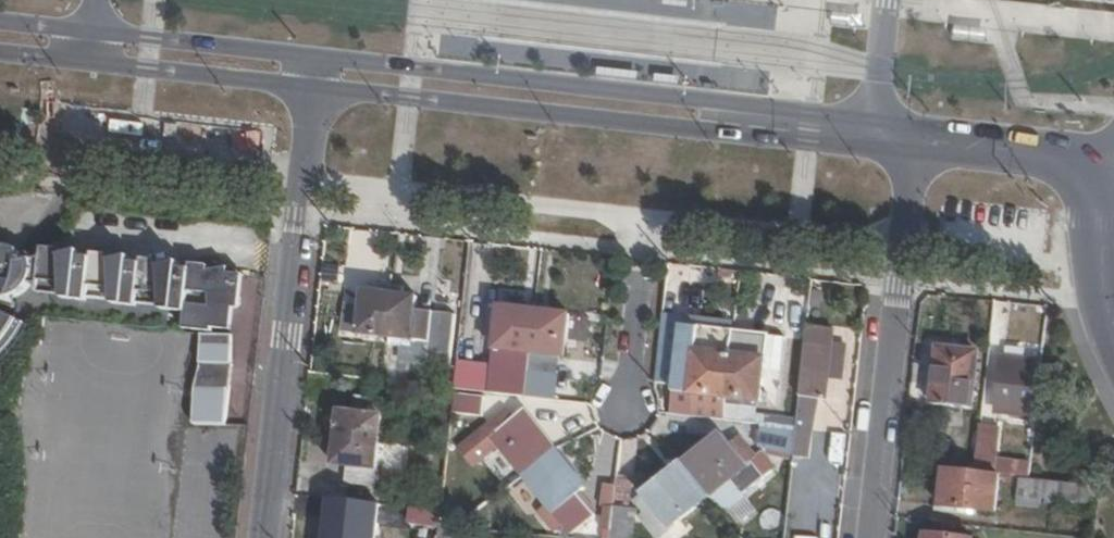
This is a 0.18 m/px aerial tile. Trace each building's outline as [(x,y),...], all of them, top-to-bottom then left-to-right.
[(159,272),(152,274),(142,280),(133,274),(133,269),(132,264),(114,267),(103,271),(94,275),(83,269),(85,264),(85,260),(65,262),(46,264),(21,269),(20,258),(13,252),(2,249),(0,249),(0,304),(11,309),(10,305),(30,294),(30,291),(40,291),(52,292),(52,299),(64,300),(64,299),(70,299),(69,302),(78,302),(78,298),(89,299),(89,303),(100,304),(113,305),(115,293),(124,293),(129,302),(137,302),(138,309),(154,310),(162,311),(163,300),(177,300),(176,307),(208,310),(233,313),(241,314),(241,302),(227,299),(229,280),(212,277),(210,276),(199,277),(191,284),(178,278),(180,274),(180,268),(169,269),(164,273),(159,272)] [(46,264),(65,262),(65,256),(47,254),(46,264)] [(94,275),(103,271),(114,267),(113,261),(104,260),(96,260),(95,264),(85,264),(83,269),(94,275)] [(152,274),(159,272),(164,273),(162,267),(159,266),(144,265),(144,269),(133,269),(133,274),(142,280),(152,274)] [(216,275),(213,273),(210,270),(193,269),(192,275),(180,274),(178,278),(191,284),(199,277),(210,276),(212,277),(229,280),(227,299),(241,302),(243,281),(241,281),(238,277),(232,273),(222,273),(216,275)] [(385,338),(391,288),(380,287),(379,295),(366,294),(365,307),(347,306),(343,332),(385,338)] [(404,290),(391,288),(385,338),(400,340),(429,344),(433,316),(414,314),(416,299),(403,297),(404,290)] [(41,298),(52,299),(52,292),(40,291),(41,298)] [(115,293),(113,305),(113,309),(139,312),(138,309),(137,302),(129,302),(124,293),(115,293)] [(88,306),(89,303),(89,299),(78,298),(78,302),(69,302),(70,299),(64,299),(64,300),(64,304),(88,306)] [(163,300),(162,311),(163,315),(186,317),(186,335),(201,335),(205,336),(214,337),(215,333),(231,333),(233,313),(208,310),(176,307),(177,300),(163,300)] [(529,371),(536,310),(501,306),(496,350),(502,351),(500,368),(529,371)] [(572,314),(536,310),(529,371),(557,375),(558,358),(566,359),(572,314)] [(2,366),(17,351),(29,329),(0,316),(0,367),(2,366)] [(429,344),(400,340),(397,363),(448,370),(454,318),(433,316),(429,344)] [(652,396),(675,399),(683,332),(736,338),(737,329),(660,320),(651,393),(652,396)] [(837,324),(811,322),(801,409),(798,436),(797,441),(796,457),(814,459),(821,395),(829,396),(837,324)] [(728,405),(736,338),(683,332),(675,399),(678,399),(728,405)] [(785,343),(736,338),(728,405),(778,411),(785,343)] [(202,365),(201,367),(194,391),(194,425),(195,429),(227,429),(229,370),(230,339),(205,339),(201,339),(202,365)] [(941,355),(935,411),(973,415),(980,359),(941,355)] [(1038,422),(1044,370),(1004,365),(998,418),(1038,422)] [(529,371),(500,368),(496,400),(525,404),(529,371)] [(330,428),(329,441),(380,447),(386,401),(357,398),(355,417),(341,415),(340,429),(330,428)] [(481,421),(483,401),(455,398),(452,419),(481,421)] [(678,399),(675,422),(725,428),(728,405),(678,399)] [(501,447),(525,477),(558,452),(527,413),(513,424),(507,415),(464,451),(477,467),(501,447)] [(997,435),(980,434),(975,478),(1001,480),(1025,483),(1031,484),(1033,466),(994,462),(997,435)] [(726,437),(684,468),(710,499),(742,475),(748,483),(762,474),(754,465),(750,468),(726,437)] [(762,454),(796,457),(797,441),(764,438),(762,454)] [(380,447),(329,441),(328,451),(336,452),(335,467),(350,469),(347,487),(374,491),(380,447)] [(558,452),(525,477),(549,506),(540,514),(550,525),(559,518),(572,536),(598,516),(582,495),(588,489),(558,452)] [(684,468),(638,502),(663,535),(666,532),(670,537),(679,537),(687,532),(680,522),(710,499),(684,468)] [(792,495),(803,498),(810,471),(799,468),(792,495)] [(1001,480),(975,478),(946,475),(942,514),(997,520),(1001,480)] [(1048,505),(1049,486),(1031,484),(1025,483),(1022,508),(1047,510),(1048,505)] [(1048,505),(1101,510),(1103,492),(1049,486),(1048,505)] [(666,532),(663,535),(638,502),(633,506),(658,537),(670,537),(666,532)] [(823,513),(789,509),(786,537),(820,537),(823,513)] [(600,537),(608,537),(611,511),(603,510),(600,537)] [(611,511),(608,537),(630,537),(633,513),(611,511)] [(408,528),(437,532),(437,528),(438,516),(410,513),(408,528)] [(327,537),(366,537),(367,535),(377,536),(378,521),(367,520),(367,524),(349,522),(329,520),(327,537)]
